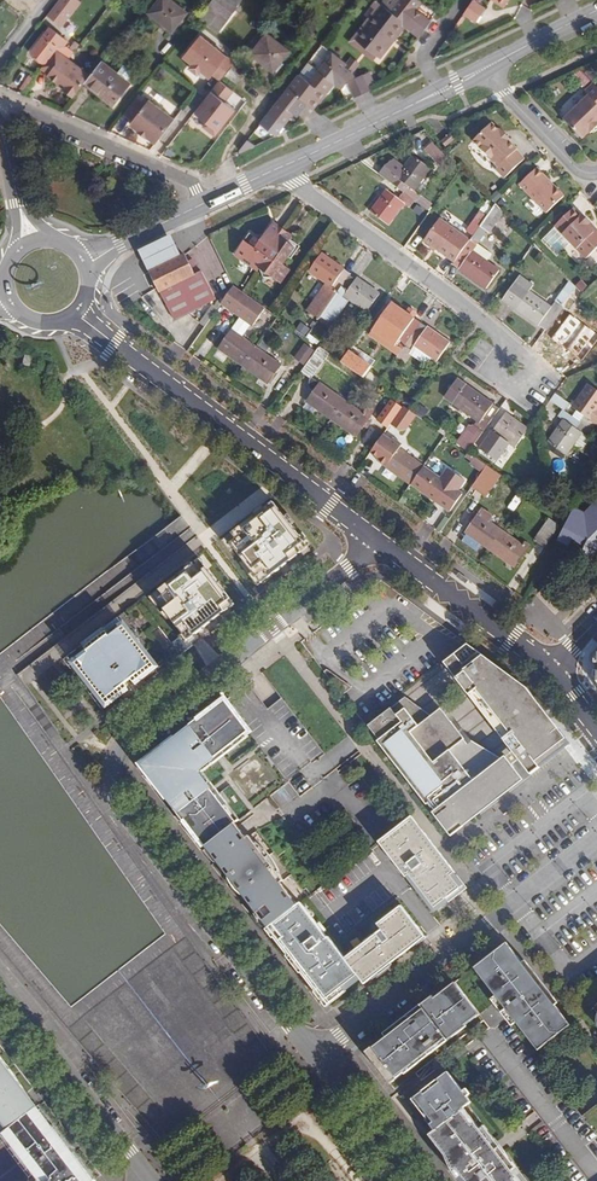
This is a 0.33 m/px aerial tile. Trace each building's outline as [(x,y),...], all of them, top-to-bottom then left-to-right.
[(76,0),(71,0),(56,20),(62,25),(79,3),(76,0)] [(171,0),(159,0),(149,13),(172,32),(187,13),(171,0)] [(227,0),(211,0),(198,18),(217,33),(237,8),(237,7),(227,0)] [(419,5),(411,0),(384,0),(379,7),(381,9),(353,43),(355,43),(374,59),(380,51),(389,40),(391,43),(401,30),(414,41),(426,25),(412,14),(419,5)] [(482,10),(469,1),(460,16),(472,24),(482,10)] [(67,41),(50,28),(44,36),(32,52),(32,53),(44,63),(45,62),(57,47),(58,45),(63,46),(67,41)] [(288,53),(259,30),(243,51),(272,74),(288,53)] [(231,66),(234,62),(200,35),(183,56),(193,64),(189,68),(198,75),(201,71),(210,78),(213,74),(220,80),(223,76),(231,66)] [(380,51),(374,59),(377,61),(391,43),(389,40),(380,51)] [(371,62),(374,59),(355,43),(352,47),(371,62)] [(85,83),(91,75),(57,47),(45,62),(41,68),(49,74),(48,75),(65,88),(63,90),(73,97),(85,83)] [(118,74),(102,61),(91,75),(85,83),(113,105),(130,83),(126,80),(118,74)] [(356,66),(349,61),(343,70),(349,75),(356,66)] [(124,65),(118,74),(126,80),(132,72),(124,65)] [(322,65),(316,73),(307,84),(296,76),(267,114),(281,125),(289,114),(294,118),(304,105),(310,110),(337,77),(322,65)] [(243,75),(231,66),(223,76),(235,86),(243,75)] [(360,76),(345,84),(352,99),(368,91),(360,76)] [(594,83),(585,92),(588,96),(564,120),(582,139),(589,132),(590,133),(596,126),(596,87),(594,83)] [(147,137),(155,144),(174,119),(149,100),(145,105),(136,98),(124,113),(133,120),(130,124),(139,131),(138,132),(139,132),(141,130),(147,135),(145,137),(146,138),(147,137)] [(205,99),(183,127),(190,132),(206,111),(212,104),(205,99)] [(190,132),(211,149),(227,128),(206,111),(190,132)] [(499,131),(491,123),(473,140),(498,167),(496,169),(505,178),(524,159),(516,151),(517,149),(509,141),(510,140),(500,130),(499,131)] [(454,136),(449,131),(441,139),(445,144),(454,136)] [(442,157),(427,141),(419,149),(434,165),(442,157)] [(403,195),(415,205),(420,198),(416,195),(433,172),(415,158),(405,171),(398,181),(393,187),(403,195)] [(405,171),(400,167),(392,177),(398,181),(405,171)] [(549,181),(536,169),(519,185),(545,214),(563,197),(553,186),(551,188),(547,183),(549,181)] [(411,210),(415,205),(403,195),(400,200),(388,192),(372,214),(391,228),(407,207),(411,210)] [(496,203),(468,243),(453,265),(485,288),(497,272),(475,255),(505,212),(496,203)] [(555,226),(571,242),(586,259),(596,248),(596,231),(594,232),(588,225),(590,223),(591,222),(583,214),(581,216),(574,208),(555,226)] [(590,223),(588,225),(594,232),(596,231),(596,229),(590,223)] [(297,240),(277,226),(263,245),(253,237),(242,254),(249,258),(247,261),(255,267),(257,264),(264,269),(262,272),(266,281),(276,281),(284,287),(294,272),(287,267),(292,260),(298,251),(293,247),(295,244),(297,240)] [(555,226),(541,239),(556,256),(571,242),(555,226)] [(453,265),(468,243),(462,240),(458,244),(438,229),(427,246),(453,265)] [(144,268),(177,251),(169,235),(136,252),(144,268)] [(304,250),(295,244),(293,247),(298,251),(292,260),(296,262),(304,250)] [(180,257),(177,251),(144,268),(146,274),(147,274),(180,257)] [(185,262),(182,256),(180,257),(147,274),(172,321),(213,299),(200,273),(197,274),(189,260),(185,262)] [(339,300),(353,277),(325,257),(313,273),(337,289),(333,296),(339,300)] [(504,300),(544,330),(576,286),(570,280),(553,303),(536,291),(539,287),(522,275),(504,300)] [(380,296),(353,277),(339,300),(345,304),(349,299),(370,313),(380,296)] [(278,319),(231,286),(219,303),(267,336),(278,319)] [(576,286),(544,330),(573,350),(588,329),(566,314),(582,292),(576,286)] [(391,351),(400,357),(421,323),(394,304),(383,321),(391,327),(399,332),(404,336),(400,341),(399,340),(391,351)] [(305,335),(310,328),(301,322),(297,329),(305,335)] [(421,323),(400,357),(407,361),(413,353),(414,351),(413,350),(417,345),(432,355),(437,358),(447,342),(421,323)] [(399,332),(391,327),(386,334),(394,339),(399,332)] [(218,351),(245,369),(257,351),(231,333),(218,351)] [(304,342),(295,358),(306,364),(315,348),(304,342)] [(432,355),(417,345),(413,350),(414,351),(413,353),(427,363),(432,355)] [(329,354),(319,347),(302,371),(312,378),(329,354)] [(257,351),(245,369),(267,384),(279,366),(257,351)] [(31,358),(23,356),(20,366),(28,368),(31,358)] [(368,381),(370,377),(361,371),(359,375),(368,381)] [(373,373),(370,377),(368,381),(379,389),(384,381),(373,373)] [(364,414),(318,383),(306,400),(307,401),(315,407),(357,436),(364,425),(368,420),(373,412),(368,408),(364,414)] [(476,426),(483,431),(492,418),(498,408),(464,385),(454,401),(480,420),(476,426)] [(592,429),(596,423),(589,419),(596,406),(596,391),(588,385),(573,409),(579,413),(583,416),(580,421),(592,429)] [(565,401),(550,392),(546,400),(560,409),(565,401)] [(303,406),(312,412),(315,407),(307,401),(303,406)] [(390,424),(403,406),(396,401),(383,419),(390,424)] [(410,410),(403,406),(390,424),(397,429),(410,410)] [(580,421),(575,418),(561,410),(557,417),(565,422),(576,428),(580,421)] [(492,418),(483,431),(490,435),(494,428),(515,442),(525,426),(505,413),(498,423),(492,418)] [(579,413),(575,418),(580,421),(583,416),(579,413)] [(587,437),(592,429),(580,421),(576,428),(565,422),(552,444),(568,453),(580,433),(587,437)] [(470,422),(456,443),(470,452),(483,431),(470,422)] [(409,450),(395,441),(391,447),(397,452),(398,451),(405,456),(409,450)] [(397,452),(391,447),(387,454),(389,456),(386,460),(390,463),(386,470),(435,504),(447,485),(413,461),(416,455),(409,450),(405,456),(398,451),(397,452)] [(505,477),(486,464),(482,471),(500,484),(505,477)] [(500,484),(482,471),(470,488),(489,501),(500,484)] [(514,511),(523,499),(517,495),(508,507),(514,511)] [(588,512),(574,508),(558,540),(565,544),(570,542),(572,539),(584,545),(582,549),(585,560),(594,556),(596,552),(596,503),(588,512)] [(492,515),(482,508),(466,533),(516,567),(531,545),(525,542),(523,545),(488,521),(492,515)] [(560,524),(550,518),(534,540),(545,547),(560,524)] [(117,617),(104,628),(106,630),(110,636),(121,627),(124,625),(117,617)] [(155,666),(124,625),(121,627),(110,636),(106,630),(102,633),(88,644),(84,647),(85,649),(88,652),(78,660),(75,662),(107,703),(121,693),(141,677),(155,666)] [(102,633),(100,631),(86,641),(88,644),(102,633)] [(444,663),(531,775),(571,744),(527,688),(468,644),(444,663)] [(88,652),(85,649),(76,657),(78,660),(88,652)] [(327,669),(324,672),(343,695),(353,688),(327,669)] [(146,683),(141,677),(121,693),(126,699),(146,683)] [(512,770),(514,768),(506,757),(502,760),(500,761),(469,744),(441,709),(431,716),(406,697),(368,726),(444,825),(445,826),(445,827),(446,827),(447,828),(448,828),(449,828),(450,829),(451,829),(452,829),(453,829),(454,829),(455,829),(456,829),(456,828),(457,828),(458,828),(459,827),(460,827),(460,826),(461,826),(476,814),(484,809),(508,790),(505,785),(517,776),(512,770)] [(196,833),(207,846),(236,823),(238,822),(226,807),(229,804),(220,793),(218,795),(216,794),(214,795),(211,791),(213,789),(212,788),(215,786),(211,781),(208,783),(203,777),(200,775),(201,768),(204,768),(212,762),(214,764),(218,761),(215,756),(220,752),(221,754),(222,753),(225,756),(237,746),(234,743),(247,733),(250,731),(226,700),(213,710),(192,727),(185,732),(164,748),(144,763),(144,765),(159,784),(175,805),(180,811),(196,833)] [(192,727),(213,710),(210,707),(198,719),(190,725),(192,727)] [(164,748),(185,732),(183,730),(173,738),(161,744),(164,748)] [(249,736),(247,733),(234,743),(237,746),(249,736)] [(470,743),(469,744),(500,761),(502,760),(470,743)] [(221,754),(220,752),(215,756),(218,761),(225,756),(222,753),(221,754)] [(214,764),(212,762),(204,768),(201,768),(200,775),(203,777),(208,783),(211,781),(204,772),(214,764)] [(524,781),(514,768),(512,770),(517,776),(505,785),(508,790),(484,809),(476,814),(461,826),(460,826),(460,827),(459,827),(458,828),(457,828),(456,828),(456,829),(455,829),(454,829),(453,829),(452,829),(451,829),(450,829),(449,828),(448,828),(447,828),(446,827),(445,827),(445,826),(444,825),(452,836),(524,781)] [(175,805),(159,784),(156,787),(166,797),(174,806),(175,805)] [(220,793),(215,786),(212,788),(213,789),(211,791),(214,795),(216,794),(218,795),(220,793)] [(241,820),(229,804),(226,807),(238,822),(241,820)] [(194,835),(196,833),(180,811),(178,813),(186,822),(194,835)] [(460,888),(453,879),(451,876),(453,874),(410,818),(379,841),(406,877),(409,875),(435,908),(446,899),(460,888)] [(244,833),(236,823),(207,846),(208,848),(217,860),(228,850),(230,852),(235,848),(233,844),(244,833)] [(247,837),(244,833),(233,844),(235,848),(230,852),(228,850),(217,860),(218,861),(231,878),(243,893),(257,912),(266,924),(269,928),(298,906),(280,883),(284,880),(277,872),(256,843),(249,835),(247,837)] [(258,842),(256,843),(277,872),(280,870),(272,856),(267,850),(262,845),(258,842)] [(216,862),(218,861),(217,860),(208,848),(205,850),(216,862)] [(457,877),(466,889),(467,889),(457,876),(457,877)] [(466,889),(457,877),(453,879),(460,888),(446,899),(449,903),(466,889)] [(242,894),(243,893),(231,878),(233,883),(240,892),(242,894)] [(301,903),(284,880),(280,883),(298,906),(301,903)] [(301,903),(298,906),(269,928),(291,955),(293,954),(298,960),(295,961),(325,1000),(364,971),(368,975),(422,933),(401,905),(376,925),(380,931),(345,958),(329,936),(327,937),(301,903)] [(264,926),(266,924),(257,912),(255,913),(264,926)] [(570,1024),(555,1005),(542,988),(539,990),(530,978),(533,976),(522,962),(507,943),(474,968),(494,994),(501,1002),(507,997),(509,1000),(503,1005),(502,1004),(497,1008),(505,1017),(509,1013),(516,1008),(518,1010),(511,1016),(518,1024),(538,1050),(570,1024)] [(524,961),(522,962),(533,976),(542,988),(555,1005),(557,1003),(524,961)] [(542,988),(533,976),(530,978),(539,990),(542,988)] [(366,1050),(366,1051),(455,983),(454,982),(435,997),(385,1035),(366,1050)] [(440,1048),(439,1047),(436,1043),(439,1040),(442,1044),(466,1026),(463,1023),(469,1019),(471,1022),(480,1015),(455,983),(366,1051),(366,1052),(391,1084),(400,1077),(397,1074),(401,1070),(404,1074),(430,1053),(432,1055),(440,1048)] [(502,1004),(501,1002),(494,994),(489,997),(497,1008),(502,1004)] [(383,1033),(385,1035),(435,997),(433,995),(383,1033)] [(518,1024),(511,1016),(509,1013),(505,1017),(513,1028),(518,1024)] [(467,1027),(466,1026),(442,1044),(439,1047),(440,1048),(467,1027)] [(405,1075),(432,1055),(430,1053),(404,1074),(405,1075)] [(7,1130),(34,1109),(28,1101),(23,1095),(26,1093),(0,1058),(0,1120),(7,1130)] [(433,1123),(438,1129),(464,1109),(473,1102),(468,1097),(464,1091),(449,1071),(413,1100),(432,1124),(433,1123)] [(7,1130),(6,1131),(16,1143),(13,1146),(30,1168),(33,1166),(38,1172),(48,1164),(52,1170),(39,1179),(37,1180),(94,1180),(73,1154),(67,1158),(63,1153),(69,1148),(52,1126),(48,1130),(44,1125),(48,1121),(37,1107),(34,1109),(7,1130)] [(513,1170),(517,1167),(505,1152),(502,1155),(489,1166),(478,1153),(491,1142),(488,1138),(492,1135),(483,1124),(480,1127),(464,1109),(438,1129),(435,1131),(429,1136),(447,1159),(461,1176),(462,1177),(474,1168),(481,1177),(475,1180),(522,1180),(513,1170)] [(52,1126),(48,1121),(44,1125),(48,1130),(52,1126)] [(16,1143),(6,1131),(5,1131),(3,1133),(13,1146),(16,1143)] [(502,1155),(491,1142),(478,1153),(489,1166),(502,1155)] [(73,1154),(69,1148),(63,1153),(67,1158),(73,1154)] [(457,1176),(461,1176),(447,1159),(448,1163),(452,1171),(457,1176)] [(48,1164),(38,1172),(35,1174),(39,1179),(52,1170),(48,1164)] [(30,1168),(35,1174),(38,1172),(33,1166),(30,1168)] [(481,1177),(474,1168),(462,1177),(465,1180),(475,1180),(481,1177)]
